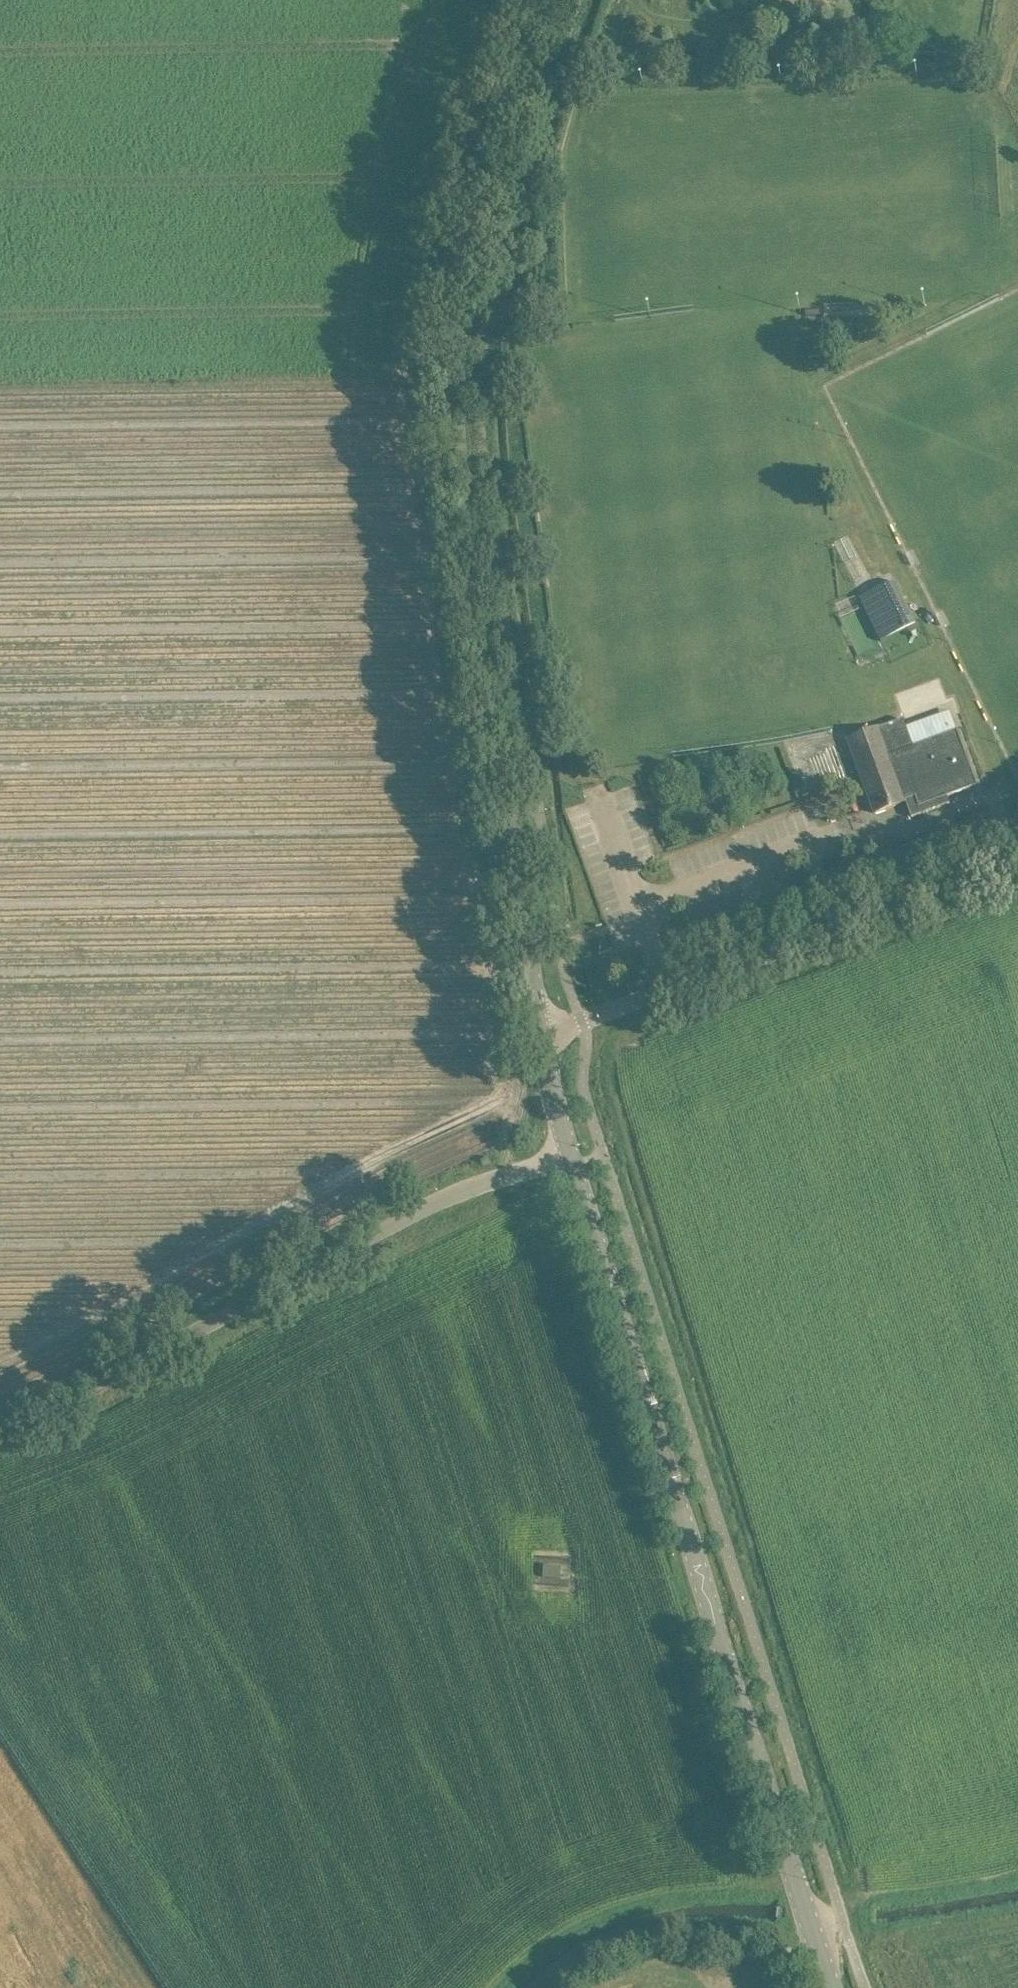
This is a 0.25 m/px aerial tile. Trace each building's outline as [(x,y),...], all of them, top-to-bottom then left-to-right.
[(902,621),(885,586),(867,595),(884,630),(902,621)] [(904,719),(848,739),(875,813),(906,801),(912,817),(950,803),(948,796),(977,785),(957,730),(914,746),(904,719)] [(546,1578),(564,1578),(564,1562),(546,1563),(546,1578)]
